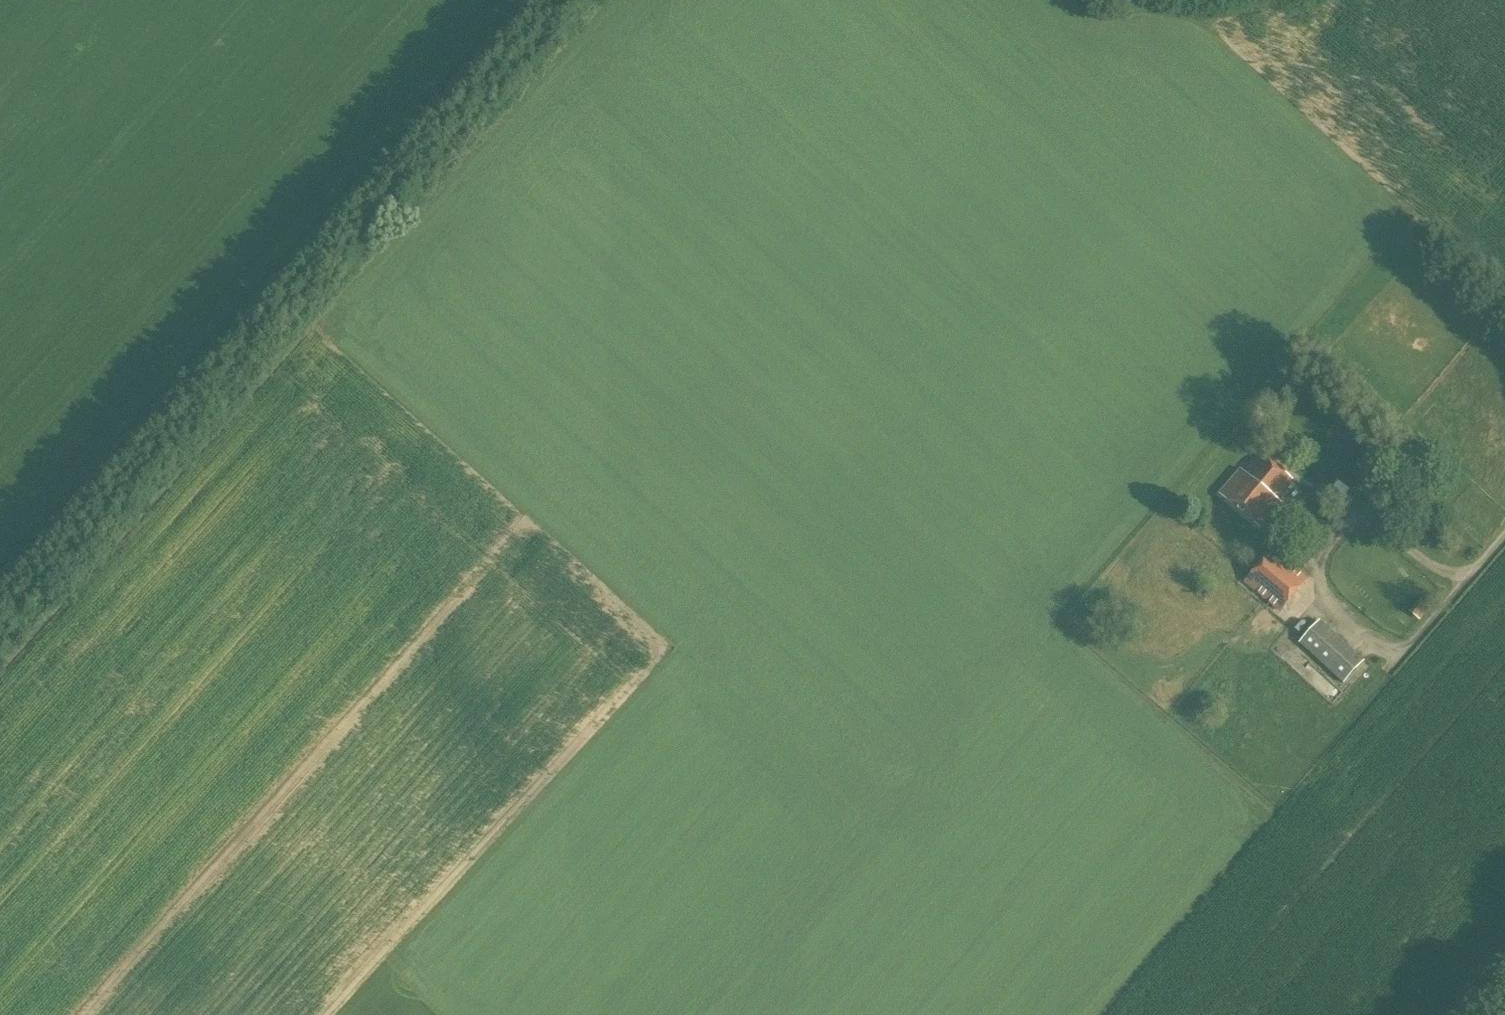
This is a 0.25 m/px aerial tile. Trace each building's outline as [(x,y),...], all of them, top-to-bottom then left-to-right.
[(1283,501),(1279,497),(1295,478),(1262,452),(1246,471),(1243,468),(1222,493),(1262,527),(1283,501)] [(1342,477),(1360,491),(1375,474),(1359,458),(1342,477)] [(1309,573),(1274,544),(1245,576),(1281,606),(1309,573)] [(1364,661),(1318,619),(1298,640),(1343,683),(1364,661)]
